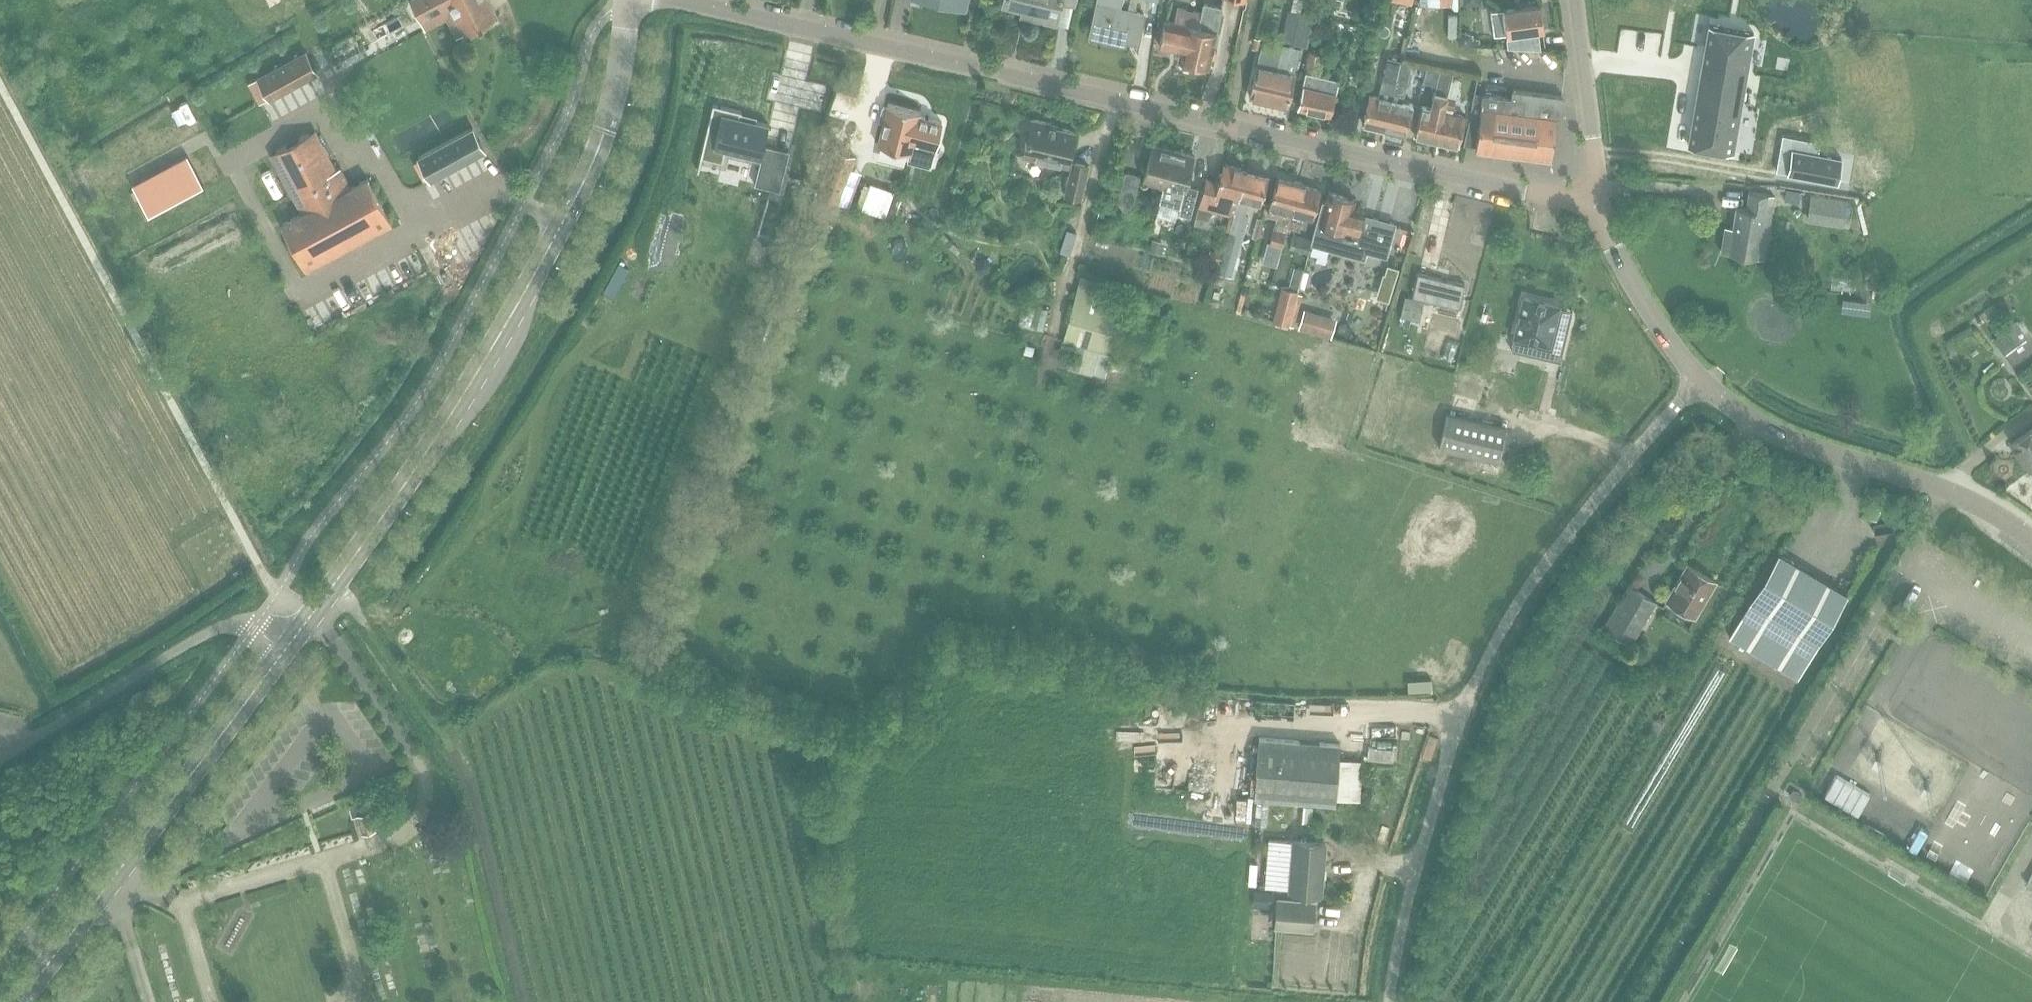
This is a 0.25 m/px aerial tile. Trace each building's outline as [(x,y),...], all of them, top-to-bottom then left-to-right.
[(421,21),(450,6),(466,34),(498,16),(489,0),(410,0),(421,21)] [(1004,4),(1024,8),(1025,6),(1032,8),(1030,17),(1057,23),(1062,0),(1075,3),(1075,0),(1005,0),(1004,4)] [(1121,9),(1123,0),(1100,0),(1091,34),(1115,39),(1116,34),(1139,40),(1145,15),(1121,9)] [(1210,67),(1218,32),(1223,7),(1206,3),(1204,13),(1179,8),(1176,22),(1167,20),(1161,45),(1182,50),(1180,61),(1183,61),(1184,67),(1191,68),(1195,64),(1210,67)] [(1507,34),(1544,30),(1541,4),(1504,9),(1507,34)] [(1299,13),(1292,42),(1306,46),(1313,16),(1299,13)] [(1709,24),(1688,143),(1733,151),(1753,31),(1709,24)] [(1471,33),(1459,33),(1459,45),(1471,45),(1471,33)] [(1262,48),(1250,96),(1287,105),(1295,69),(1300,48),(1282,44),(1281,52),(1262,48)] [(258,76),(269,97),(270,98),(318,72),(306,50),(258,76)] [(1318,69),(1321,54),(1310,51),(1306,67),(1318,69)] [(1385,128),(1401,60),(1387,57),(1379,96),(1369,94),(1362,122),(1385,128)] [(1413,104),(1402,101),(1411,62),(1401,60),(1385,128),(1406,133),(1413,104)] [(1426,66),(1422,82),(1433,85),(1432,89),(1435,90),(1438,74),(1440,68),(1426,65),(1426,66)] [(1437,140),(1452,71),(1440,68),(1438,74),(1435,90),(1430,108),(1421,106),(1415,135),(1437,140)] [(1460,79),(1452,77),(1453,71),(1452,71),(1437,140),(1459,145),(1466,116),(1455,114),(1456,107),(1454,107),(1460,79)] [(1330,115),(1335,93),(1338,80),(1306,72),(1298,107),(1330,115)] [(250,94),(262,117),(273,111),(260,88),(250,94)] [(1475,92),(1464,144),(1476,146),(1552,156),(1557,120),(1560,120),(1563,96),(1513,89),(1512,98),(1484,94),(1475,92)] [(888,103),(878,143),(911,152),(910,156),(932,161),(942,120),(920,115),(921,111),(888,103)] [(713,104),(701,155),(702,155),(722,160),(725,149),(761,157),(758,169),(768,171),(765,186),(780,190),(783,176),(784,176),(790,150),(788,149),(786,149),(786,150),(775,147),(775,146),(764,144),(769,124),(756,121),(739,117),(740,112),(742,112),(742,111),(713,104)] [(1051,122),(1031,118),(1023,154),(1068,165),(1076,131),(1050,125),(1051,122)] [(1814,119),(1813,135),(1830,136),(1831,120),(1814,119)] [(431,179),(485,150),(473,127),(419,156),(431,179)] [(306,269),(392,222),(368,177),(351,186),(340,167),(336,169),(315,130),(271,153),(303,212),(282,224),(306,269)] [(160,194),(212,173),(201,144),(149,165),(160,194)] [(1164,186),(1173,150),(1153,144),(1143,181),(1164,186)] [(835,147),(818,192),(839,200),(851,168),(856,155),(835,147)] [(1792,149),(1788,173),(1836,182),(1841,158),(1818,153),(1792,149)] [(1160,201),(1179,206),(1178,213),(1190,217),(1198,188),(1186,185),(1194,155),(1173,150),(1164,186),(1160,201)] [(1073,161),(1065,195),(1081,198),(1088,165),(1073,161)] [(1239,196),(1246,169),(1224,163),(1219,181),(1206,178),(1196,217),(1209,221),(1213,207),(1235,213),(1239,196)] [(1261,202),(1269,175),(1246,169),(1239,196),(1235,213),(1230,230),(1243,233),(1248,215),(1244,214),(1248,198),(1261,202)] [(1133,203),(1140,176),(1126,172),(1119,199),(1133,203)] [(1286,231),(1299,183),(1276,177),(1269,204),(1267,212),(1276,215),(1269,241),(1282,244),(1286,231)] [(1299,183),(1286,231),(1290,232),(1291,227),(1299,230),(1304,214),(1314,216),(1321,189),(1299,183)] [(1312,238),(1311,243),(1363,257),(1365,250),(1386,256),(1395,223),(1363,214),(1364,210),(1353,207),(1355,199),(1329,191),(1326,202),(1322,200),(1312,238)] [(1725,224),(1721,250),(1757,256),(1764,257),(1775,195),(1767,194),(1749,191),(1746,208),(1736,207),(1733,226),(1725,224)] [(1812,191),(1807,217),(1843,223),(1847,197),(1812,191)] [(1100,204),(1096,219),(1108,222),(1112,208),(1100,204)] [(1230,230),(1222,259),(1235,262),(1243,233),(1230,230)] [(1310,244),(1312,238),(1294,234),(1290,246),(1308,252),(1310,244)] [(1151,238),(1148,249),(1159,252),(1162,241),(1151,238)] [(1222,252),(1210,249),(1207,262),(1219,265),(1222,252)] [(976,261),(973,269),(979,276),(988,274),(990,266),(985,259),(976,261)] [(1298,288),(1303,268),(1294,266),(1289,286),(1298,288)] [(1418,271),(1412,295),(1459,306),(1465,283),(1418,271)] [(341,289),(352,284),(346,272),(322,284),(335,311),(348,305),(341,289)] [(1063,340),(1118,355),(1131,305),(1098,296),(1102,281),(1081,275),(1063,340)] [(1037,309),(1063,312),(1065,289),(1040,286),(1037,309)] [(1288,325),(1298,290),(1282,286),(1273,320),(1288,325)] [(1315,310),(1347,318),(1352,297),(1319,290),(1315,310)] [(1405,296),(1401,315),(1415,319),(1420,300),(1405,296)] [(1560,361),(1572,309),(1558,306),(1559,304),(1524,296),(1511,349),(1560,361)] [(1303,312),(1298,328),(1330,336),(1334,321),(1311,315),(1303,312)] [(1507,426),(1447,413),(1439,446),(1499,459),(1507,426)] [(2031,469),(2031,429),(2013,443),(2031,469)] [(1883,482),(1879,497),(1893,501),(1897,486),(1883,482)] [(1778,552),(1729,635),(1798,676),(1847,593),(1778,552)] [(1667,599),(1695,616),(1715,581),(1687,564),(1667,599)] [(1656,601),(1628,585),(1603,627),(1631,644),(1656,601)] [(1924,672),(1935,653),(1924,647),(1913,666),(1924,672)] [(1294,719),(1295,703),(1256,700),(1255,716),(1294,719)] [(1339,757),(1340,743),(1258,737),(1254,797),(1336,803),(1336,798),(1360,800),(1363,759),(1339,757)] [(1836,774),(1824,795),(1858,814),(1870,793),(1836,774)] [(1791,794),(1790,795),(1798,800),(1801,794),(1793,790),(1791,794)] [(366,817),(354,821),(360,837),(372,832),(366,817)] [(1268,838),(1265,886),(1290,888),(1290,890),(1321,892),(1325,842),(1294,839),(1268,838)] [(1253,906),(1274,908),(1275,892),(1255,891),(1253,906)] [(1276,925),(1312,928),(1314,902),(1278,899),(1276,925)]
